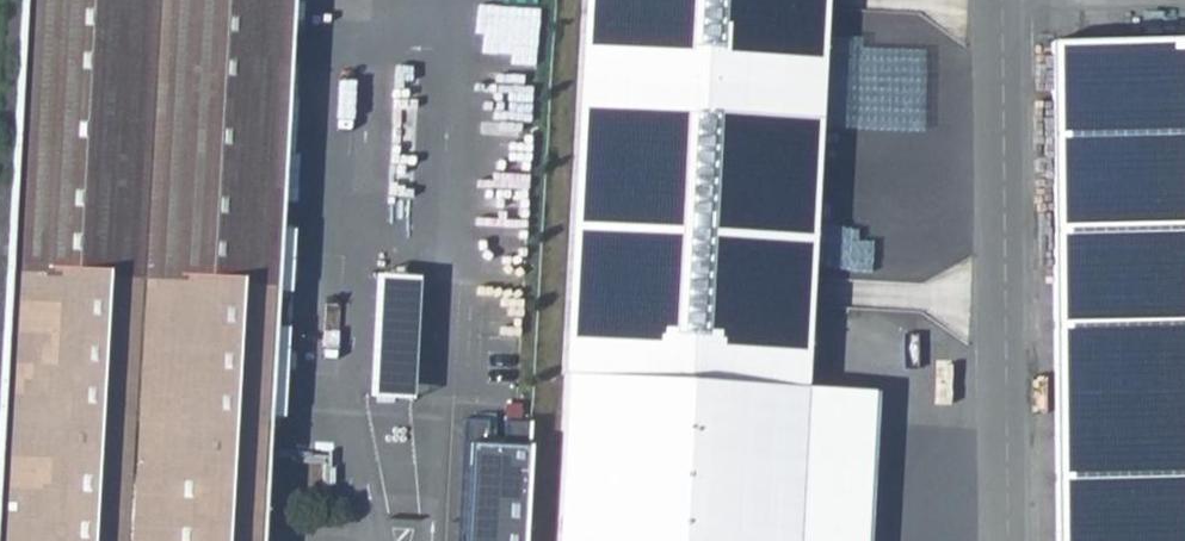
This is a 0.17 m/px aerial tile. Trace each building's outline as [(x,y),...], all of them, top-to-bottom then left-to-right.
[(0,421),(0,540),(263,540),(292,0),(24,0),(0,421)] [(577,398),(569,540),(803,540),(810,410),(836,0),(601,0),(577,398)] [(1053,56),(1056,540),(1184,540),(1184,54),(1053,56)] [(803,540),(874,540),(882,414),(810,410),(803,540)]
